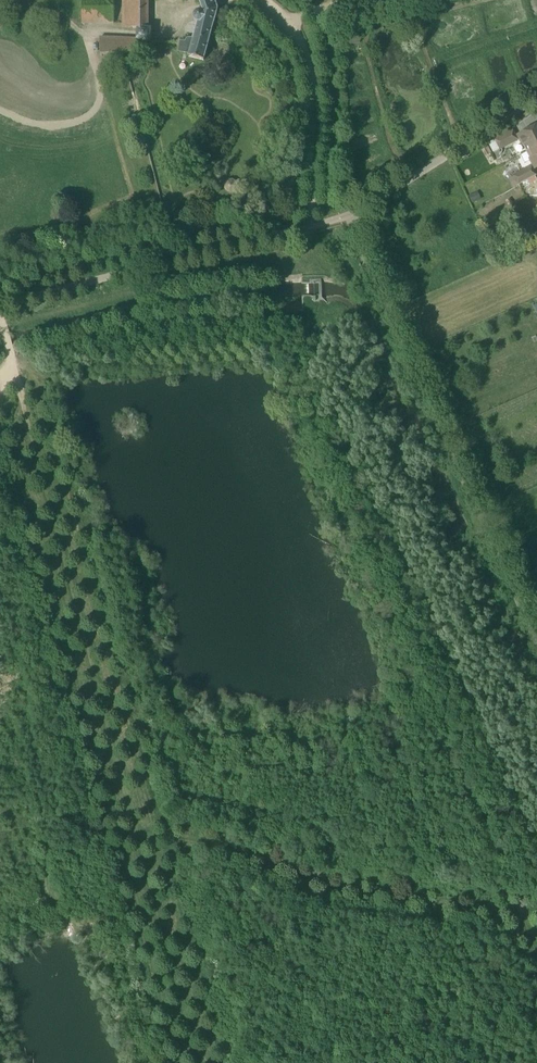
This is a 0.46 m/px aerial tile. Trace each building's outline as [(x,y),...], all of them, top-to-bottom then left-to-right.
[(218,8),(217,3),(216,0),(204,0),(200,1),(203,11),(198,11),(195,13),(194,16),(194,18),(195,21),(198,23),(199,23),(193,39),(187,39),(186,41),(186,42),(180,42),(180,46),(179,53),(189,55),(189,56),(205,60),(219,8),(218,8)] [(150,6),(123,6),(123,28),(137,28),(150,28),(150,6)] [(150,48),(150,44),(152,28),(150,28),(137,28),(137,38),(101,37),(100,61),(124,60),(136,59),(137,47),(150,48)] [(518,136),(523,145),(527,143),(531,150),(526,152),(527,152),(536,147),(536,126),(518,136)] [(513,131),(496,140),(500,149),(517,141),(513,131)] [(527,152),(527,153),(531,151),(534,157),(530,159),(535,169),(536,168),(536,147),(527,152)] [(531,167),(514,176),(519,185),(536,176),(531,167)] [(233,179),(227,179),(224,182),(223,185),(224,190),(228,193),(234,192),(236,190),(238,187),(237,182),(233,179)]
